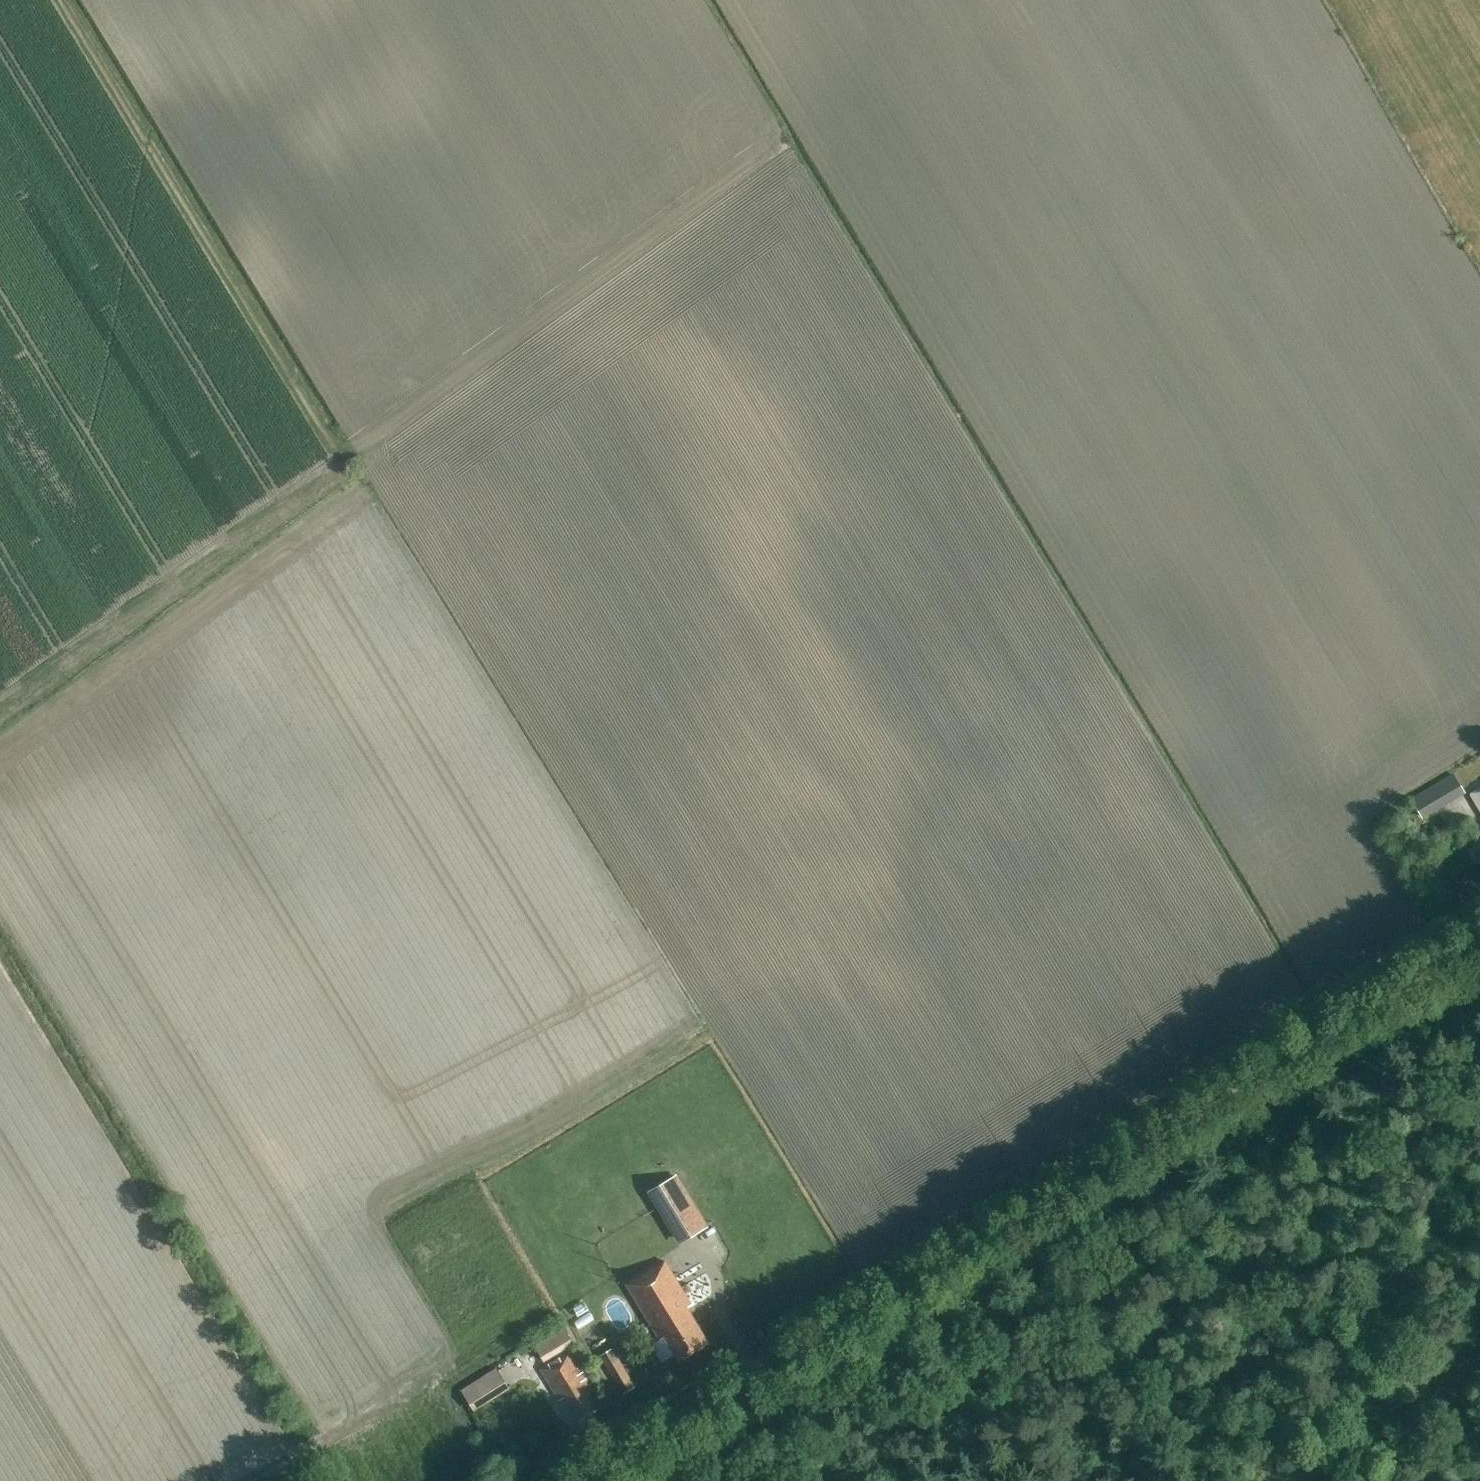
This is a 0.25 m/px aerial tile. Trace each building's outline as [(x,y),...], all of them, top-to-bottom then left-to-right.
[(1447,780),(1424,793),(1434,811),(1457,797),(1447,780)] [(646,1191),(677,1244),(707,1226),(676,1173),(646,1191)] [(627,1287),(661,1338),(678,1365),(711,1343),(689,1308),(694,1304),(666,1261),(627,1287)] [(536,1349),(546,1364),(574,1346),(565,1332),(536,1349)] [(613,1348),(599,1356),(622,1395),(635,1387),(613,1348)] [(579,1360),(577,1361),(572,1354),(540,1372),(558,1402),(561,1401),(575,1424),(606,1405),(579,1360)] [(497,1371),(494,1373),(463,1393),(476,1413),(510,1391),(497,1371)]
